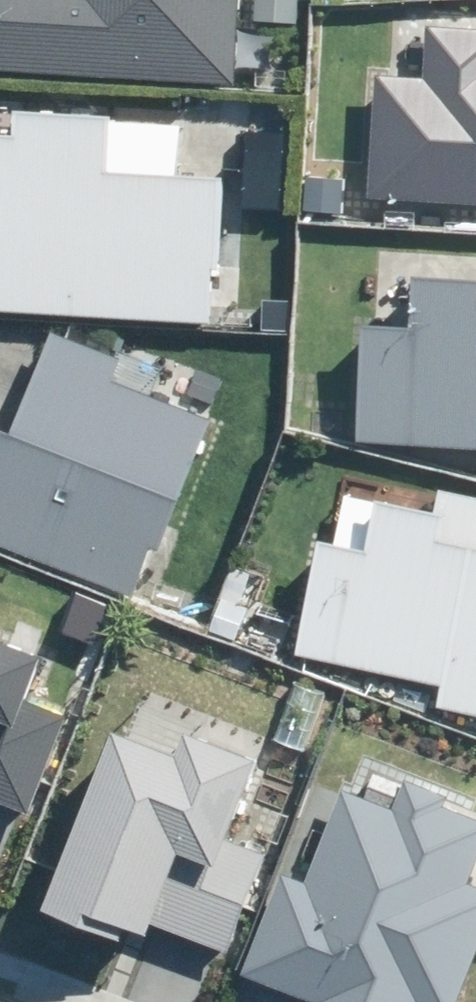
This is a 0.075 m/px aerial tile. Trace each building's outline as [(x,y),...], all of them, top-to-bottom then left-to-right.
[(234,85),(238,0),(0,0),(0,74),(234,85)] [(426,29),(423,80),(376,77),(369,193),(475,199),(475,32),(426,29)] [(209,323),(211,267),(219,267),(223,179),(103,173),(106,115),(10,110),(9,138),(0,138),(0,313),(209,323)] [(407,278),(404,330),(359,328),(353,444),(475,451),(475,282),(407,278)] [(129,596),(147,548),(161,553),(212,420),(113,383),(122,359),(52,332),(13,435),(0,430),(0,547),(129,596)] [(475,716),(475,498),(440,492),(436,514),(345,497),(336,546),(316,542),(294,660),(441,687),(436,709),(475,716)] [(29,815),(68,717),(21,698),(38,654),(0,639),(0,803),(29,815)] [(38,911),(120,942),(124,932),(148,941),(153,927),(224,954),(263,854),(221,838),(251,759),(186,735),(177,758),(108,731),(38,911)] [(307,1001),(454,1001),(475,950),(475,890),(464,885),(475,856),(475,822),(444,808),(448,799),(407,782),(396,809),(345,788),(304,887),(282,877),(241,975),(307,1001)]
